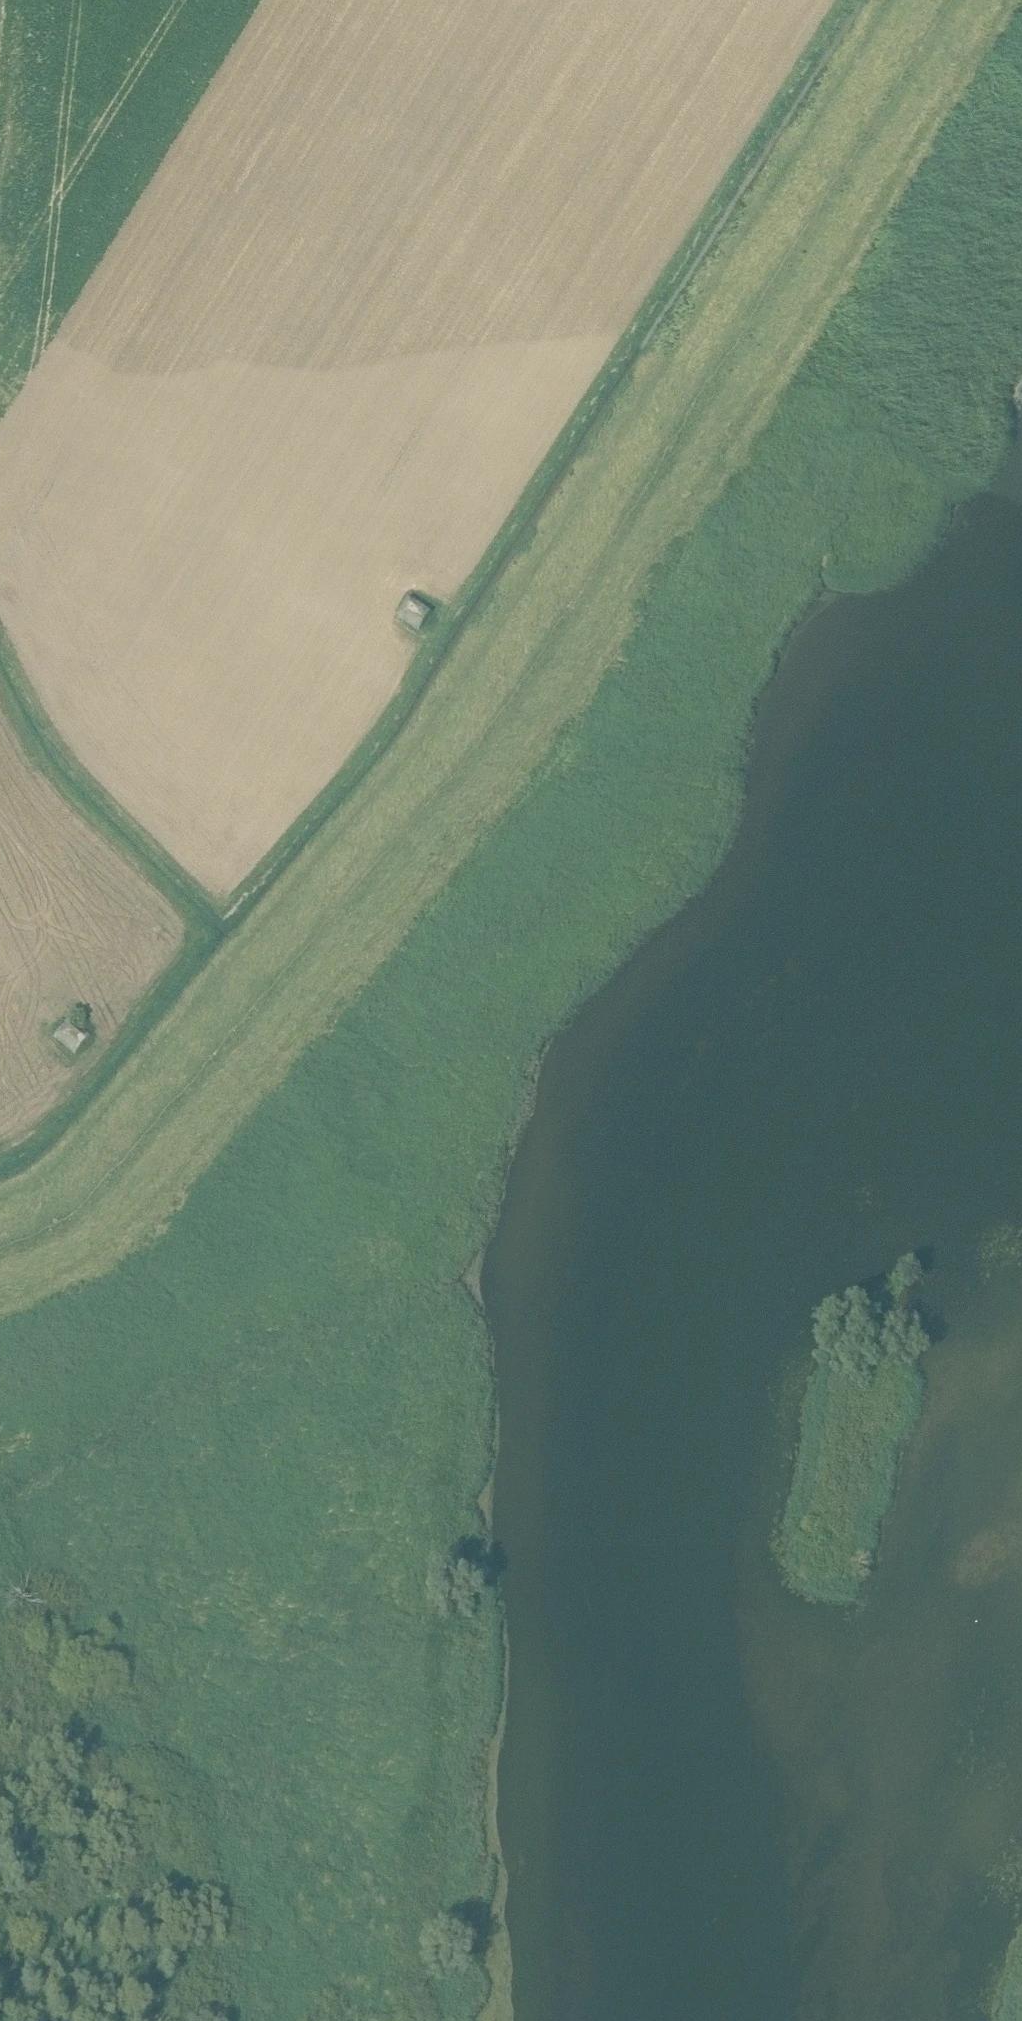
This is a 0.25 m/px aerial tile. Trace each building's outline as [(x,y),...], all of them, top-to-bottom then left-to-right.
[(407,599),(394,619),(418,634),(431,615),(407,599)] [(73,1013),(54,1033),(76,1054),(95,1033),(73,1013)]
